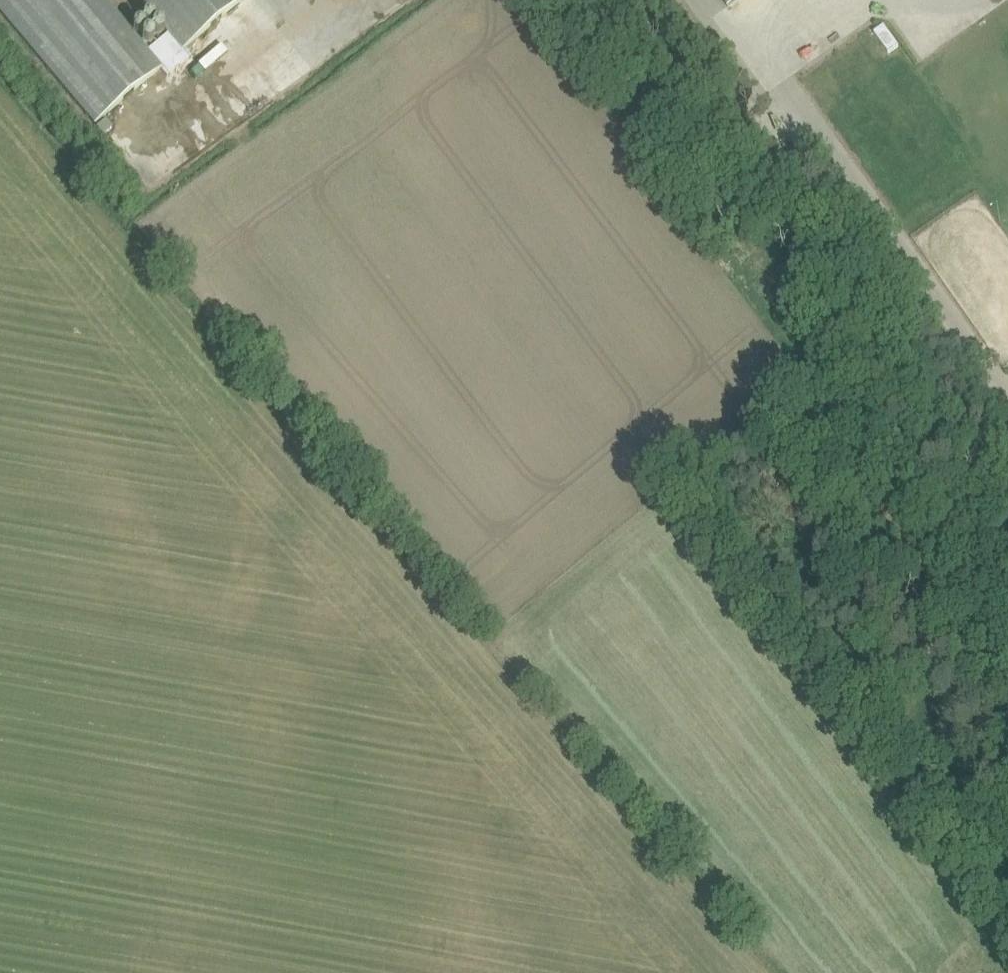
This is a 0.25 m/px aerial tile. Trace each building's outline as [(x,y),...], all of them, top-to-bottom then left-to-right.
[(242,0),(139,0),(167,33),(147,49),(106,0),(0,0),(0,12),(94,123),(160,68),(167,76),(190,57),(183,49),(242,0)]
